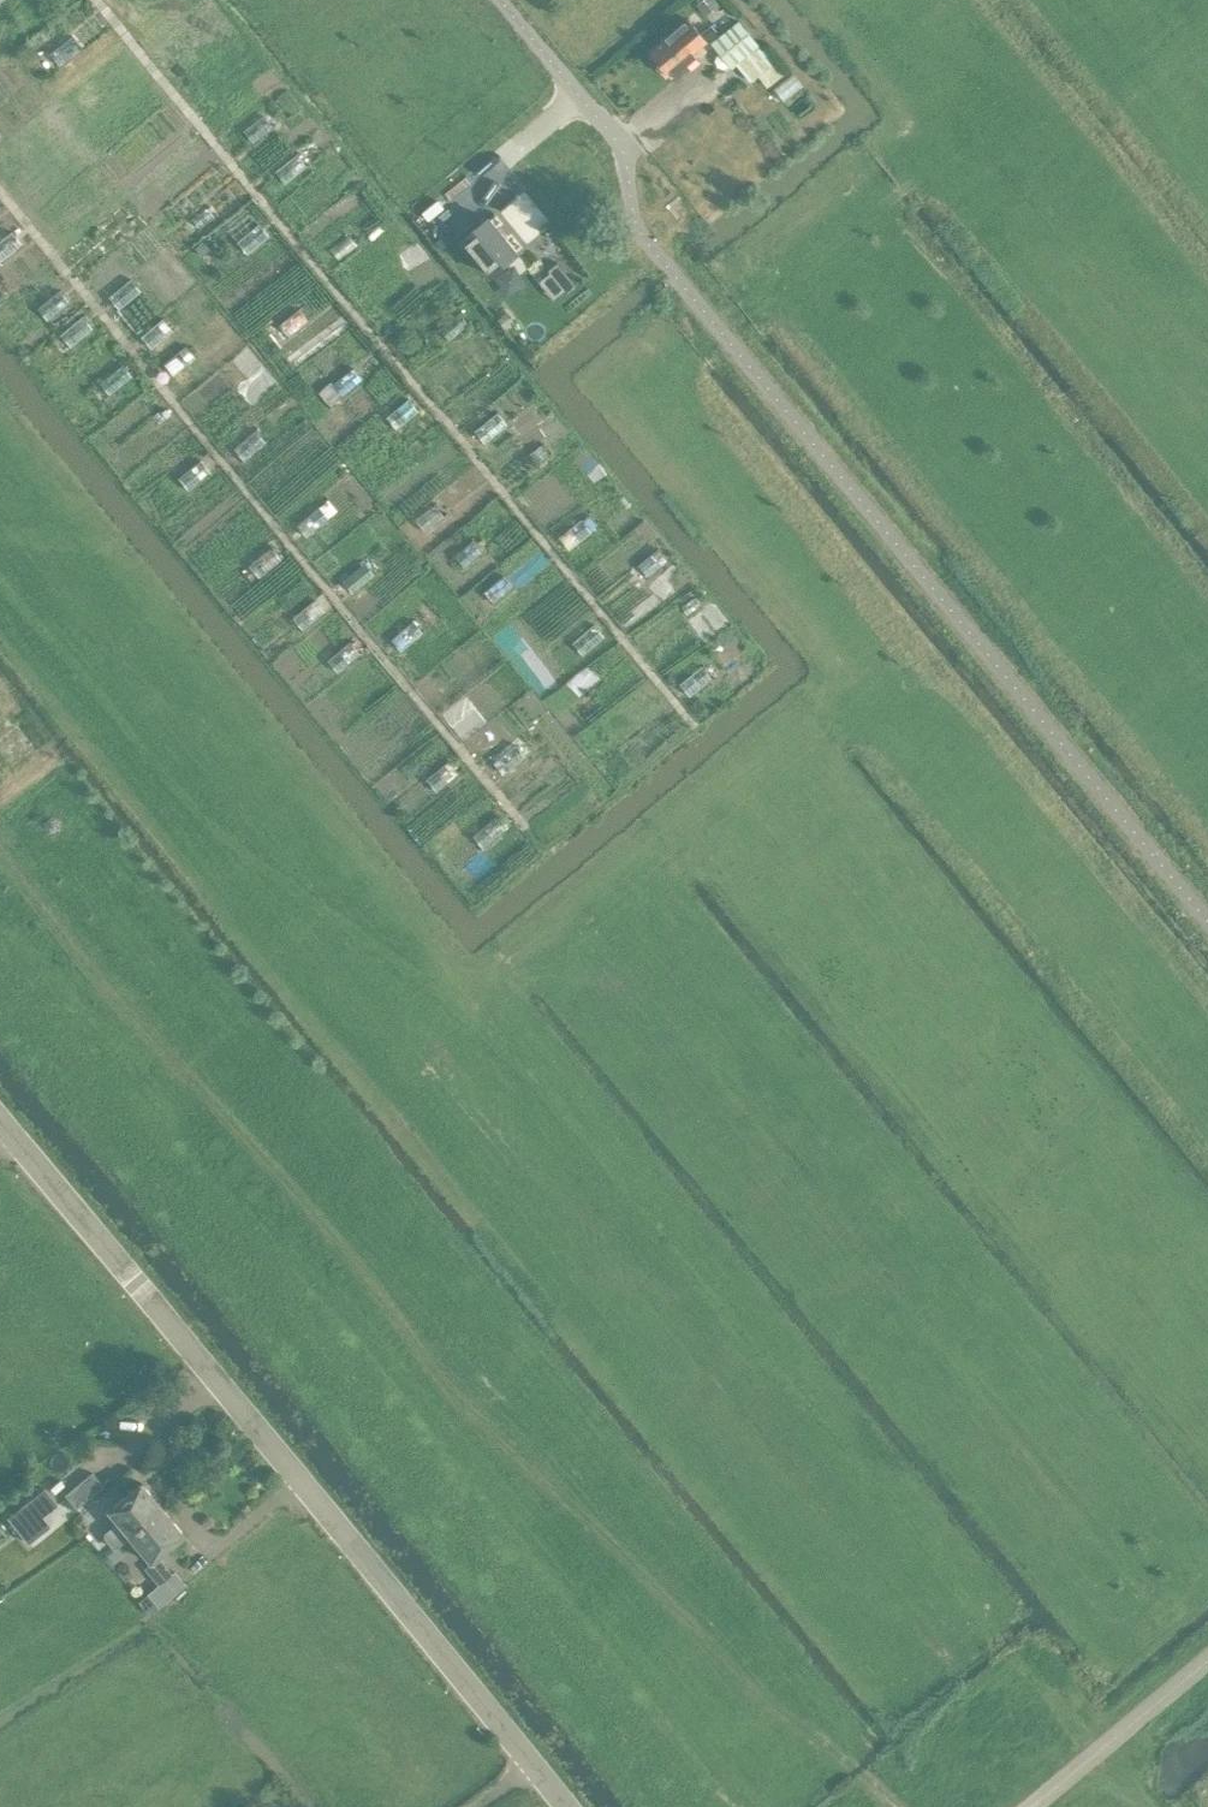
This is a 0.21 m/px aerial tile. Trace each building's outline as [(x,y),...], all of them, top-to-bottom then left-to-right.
[(675,199),(783,107),(778,101),(798,83),(764,43),(763,43),(740,16),(712,40),(733,65),(703,91),(712,102),(642,161),(675,199)] [(696,52),(708,41),(688,17),(649,50),(672,76),(698,54),(696,52)] [(490,274),(517,252),(488,217),(461,239),(490,274)] [(557,256),(536,274),(556,298),(577,280),(557,256)] [(104,1485),(93,1472),(66,1494),(77,1507),(104,1485)] [(130,1535),(163,1508),(142,1482),(109,1509),(118,1521),(105,1532),(105,1537),(115,1549),(130,1535)] [(46,1489),(32,1500),(45,1517),(59,1505),(46,1489)] [(163,1508),(130,1535),(152,1562),(185,1534),(163,1508)] [(160,1606),(186,1584),(175,1571),(149,1593),(160,1606)]
